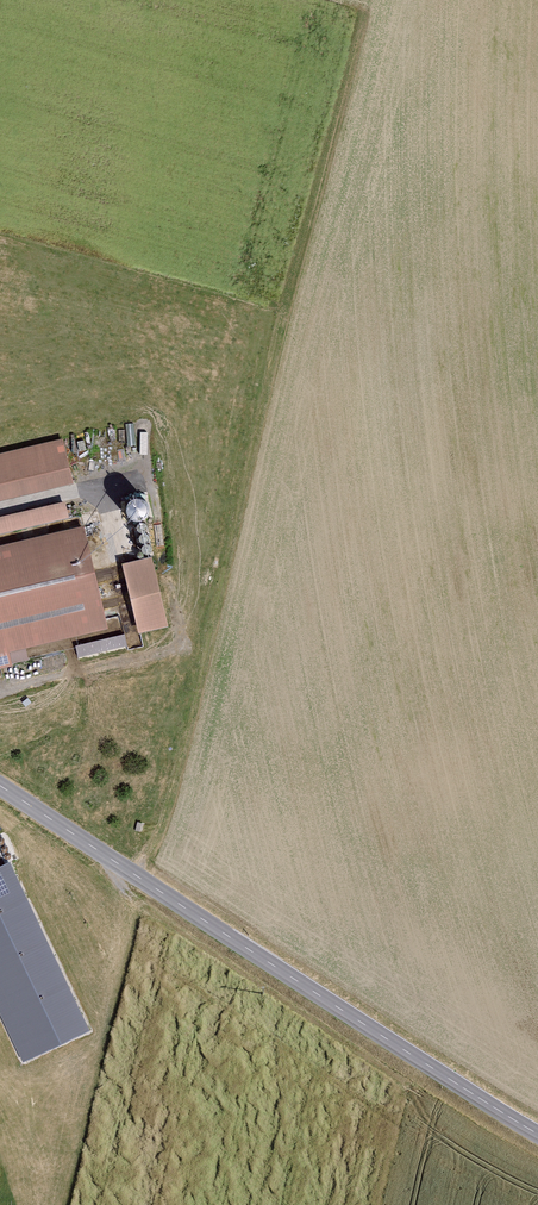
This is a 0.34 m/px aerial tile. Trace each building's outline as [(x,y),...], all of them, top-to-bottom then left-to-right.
[(0,453),(0,500),(72,483),(59,439),(0,453)] [(8,499),(12,512),(79,496),(76,483),(56,487),(8,499)] [(131,511),(137,513),(143,511),(147,507),(149,501),(147,495),(143,491),(138,489),(132,490),(127,494),(125,500),(127,506),(131,511)] [(74,517),(71,501),(0,514),(0,531),(74,517)] [(138,526),(142,527),(145,526),(147,523),(147,520),(143,517),(139,518),(137,522),(138,526)] [(0,544),(0,668),(10,665),(7,652),(105,627),(81,525),(0,544)] [(146,537),(149,535),(149,531),(147,528),(143,528),(140,531),(140,534),(143,537),(146,537)] [(146,548),(150,548),(153,544),(151,540),(148,538),(144,539),(142,542),(143,546),(146,548)] [(152,553),(122,561),(138,631),(169,625),(152,553)] [(79,656),(129,648),(127,633),(76,642),(79,656)] [(0,867),(0,1010),(25,1061),(95,1027),(19,859),(0,867)]
